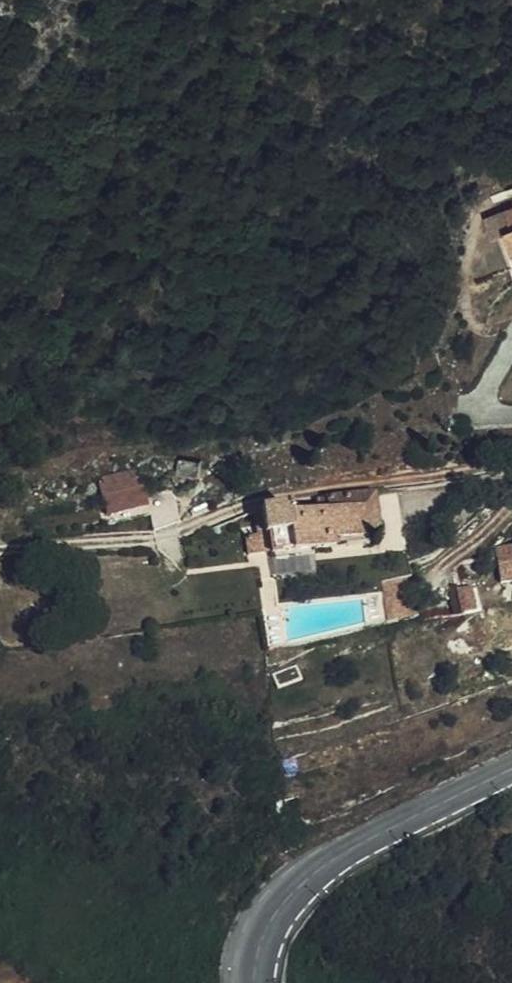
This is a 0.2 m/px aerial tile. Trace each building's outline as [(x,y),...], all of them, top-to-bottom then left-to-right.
[(484,210),(492,229),(507,224),(511,237),(511,198),(484,210)] [(258,506),(263,533),(271,533),(273,552),(365,541),(364,534),(383,532),(375,484),(324,491),(327,506),(288,512),(287,503),(258,506)] [(149,500),(148,493),(146,485),(110,488),(111,504),(149,500)] [(171,492),(148,493),(149,500),(150,527),(174,525),(171,492)] [(271,533),(263,533),(250,535),(253,554),(273,552),(271,533)] [(496,546),(501,580),(511,579),(511,543),(496,546)] [(378,577),(384,621),(385,622),(392,621),(391,575),(378,577)]
